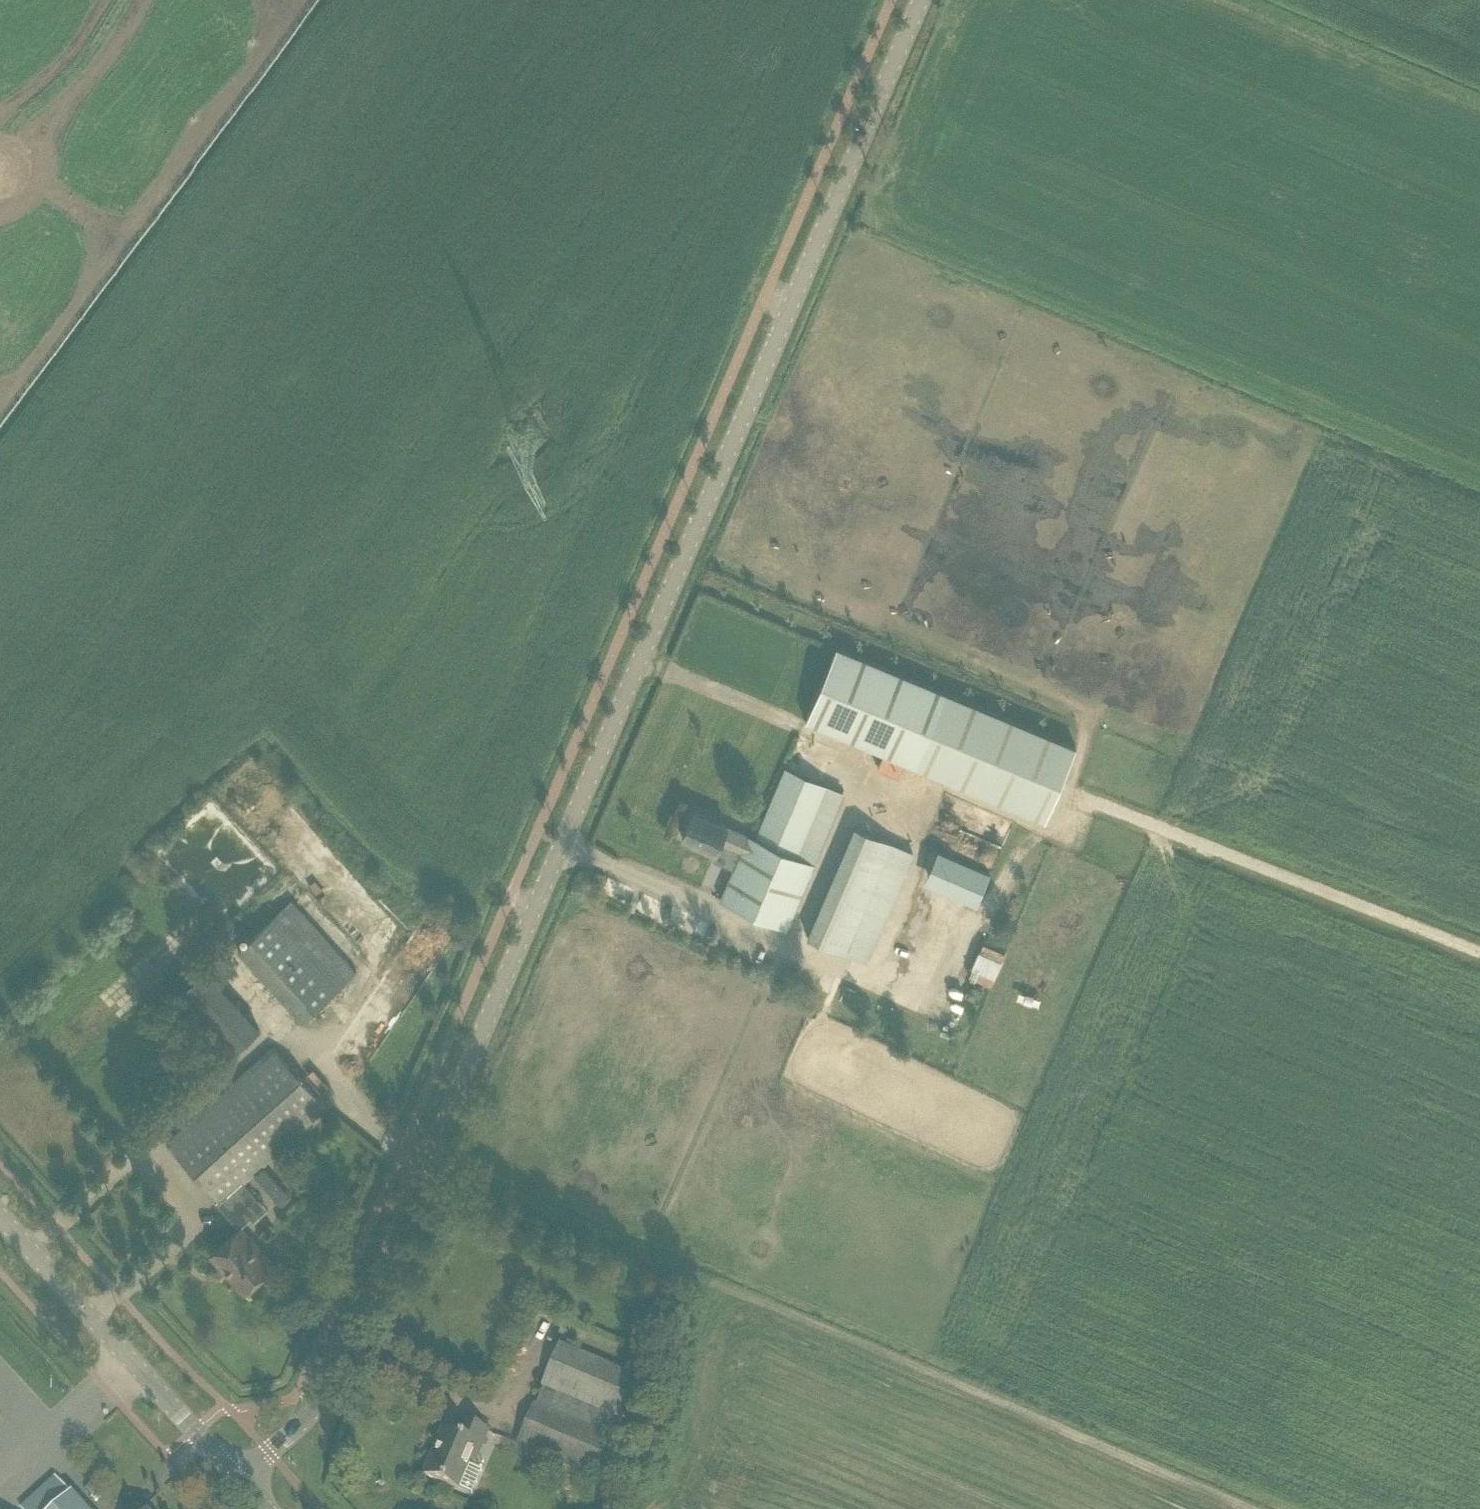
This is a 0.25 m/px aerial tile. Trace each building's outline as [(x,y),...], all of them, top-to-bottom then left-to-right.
[(1076,747),(947,692),(836,646),(805,720),(916,766),(1045,821),(1076,747)] [(802,841),(826,784),(786,767),(756,838),(749,835),(748,836),(726,826),(727,825),(693,811),(682,836),(716,851),(720,841),(742,851),(721,900),(788,928),(815,863),(813,862),(818,848),(802,841)] [(866,962),(914,852),(854,825),(806,936),(866,962)] [(990,873),(937,850),(923,882),(976,905),(990,873)] [(305,1023),(358,975),(291,900),(237,949),(305,1023)] [(974,968),(1000,975),(1007,949),(981,942),(974,968)] [(174,996),(228,1057),(259,1029),(204,969),(174,996)] [(242,1182),(327,1105),(273,1046),(167,1142),(218,1199),(215,1202),(239,1228),(210,1254),(244,1291),(271,1267),(251,1245),(254,1242),(241,1227),(251,1218),(253,1221),(267,1209),(242,1182)] [(290,1152),(275,1164),(286,1177),(288,1176),(296,1185),(308,1175),(290,1152)] [(593,1478),(636,1377),(559,1345),(542,1387),(543,1388),(536,1406),(534,1405),(517,1445),(593,1478)] [(443,1431),(424,1476),(458,1490),(459,1489),(471,1494),(481,1471),(468,1466),(477,1447),(481,1449),(488,1433),(462,1422),(456,1437),(443,1431)] [(56,1477),(21,1508),(85,1508),(56,1477)]
